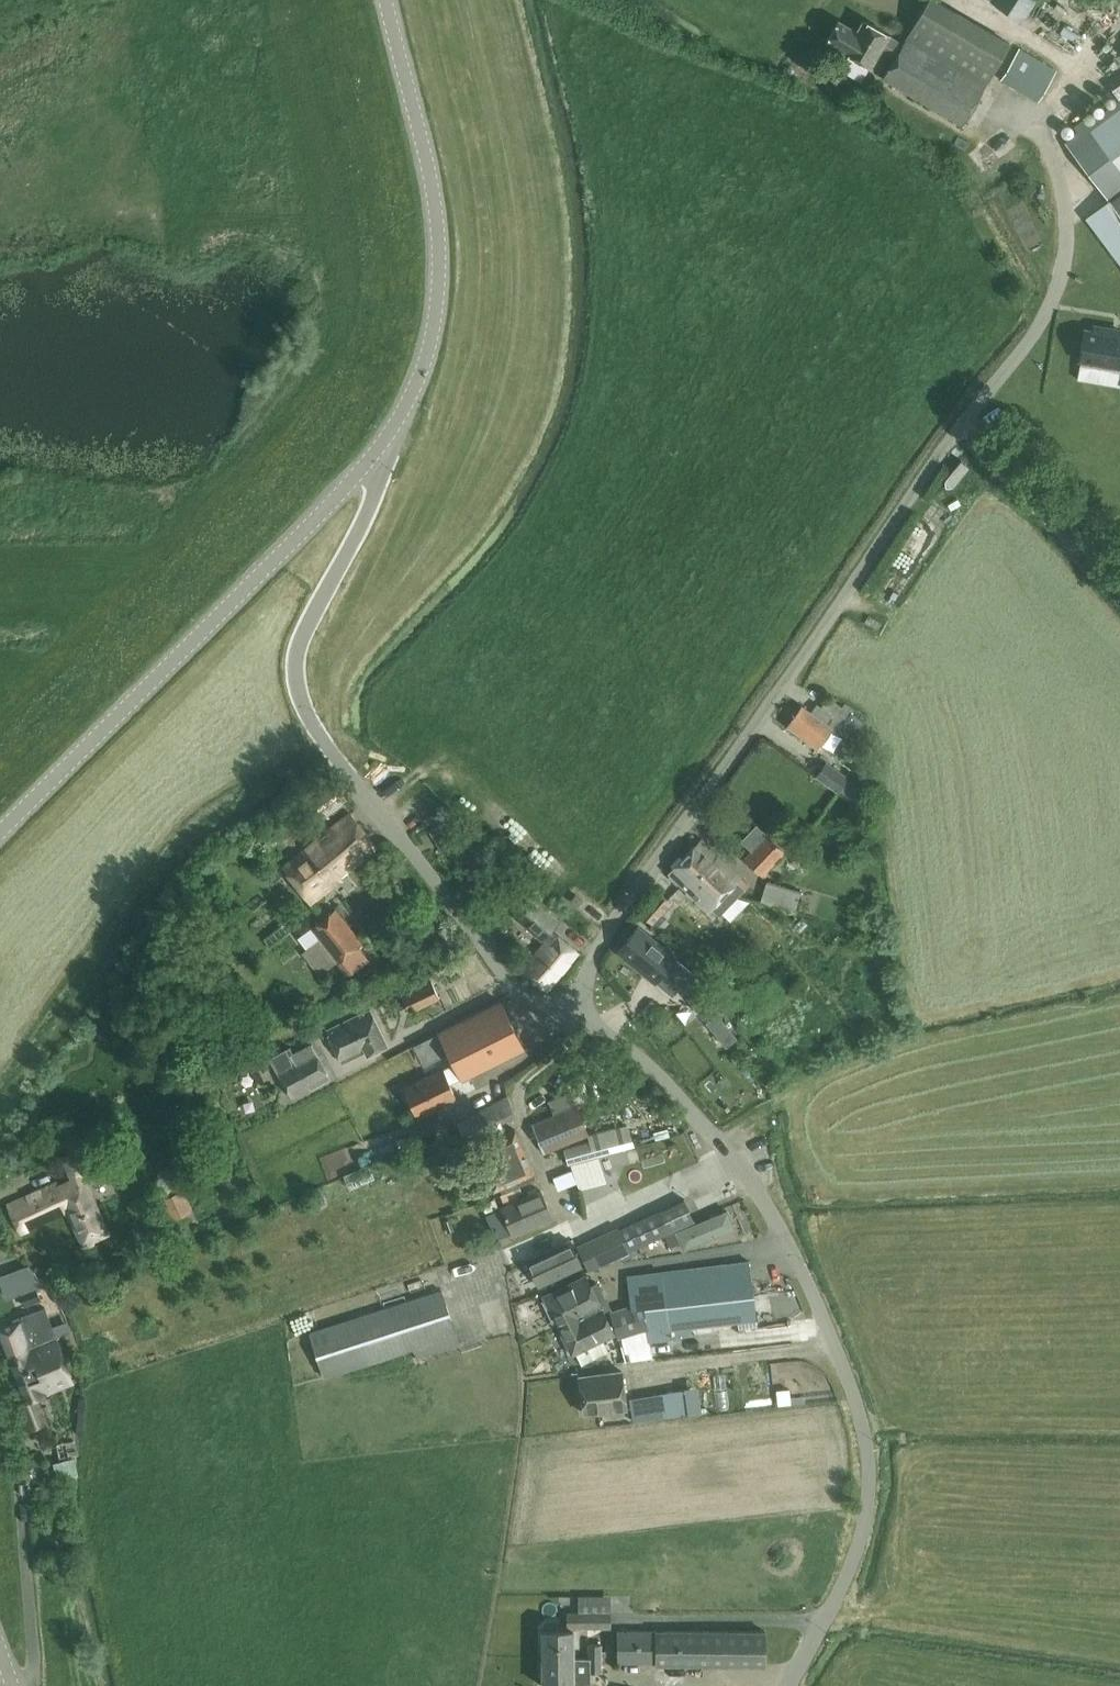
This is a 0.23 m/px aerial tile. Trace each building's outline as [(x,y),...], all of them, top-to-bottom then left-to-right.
[(902,45),(888,36),(889,35),(863,20),(856,32),(838,21),(826,42),(845,52),(844,53),(870,67),(880,50),(894,58),(882,79),(962,125),(1010,44),(934,0),(928,0),(902,45)] [(1022,20),(1035,0),(991,0),(1022,20)] [(1077,26),(1089,10),(1076,0),(1065,0),(1057,11),(1077,26)] [(1038,101),(1056,71),(1020,50),(1002,80),(1038,101)] [(1065,142),(1119,215),(1119,101),(1065,142)] [(1110,334),(1111,330),(1094,327),(1093,331),(1084,329),(1079,361),(1119,369),(1119,336),(1110,334)] [(958,464),(969,490),(982,484),(970,459),(958,464)] [(877,588),(907,600),(916,576),(886,564),(877,588)] [(831,729),(836,733),(853,709),(845,703),(841,708),(828,698),(821,708),(816,704),(810,712),(802,706),(787,727),(817,749),(831,729)] [(826,762),(815,777),(837,793),(848,777),(826,762)] [(330,781),(305,800),(326,826),(349,809),(330,781)] [(350,814),(282,867),(310,903),(334,885),(332,883),(377,848),(350,814)] [(458,841),(445,818),(427,830),(440,852),(458,841)] [(763,839),(760,837),(744,859),(760,871),(772,855),(776,859),(786,846),(768,832),(763,839)] [(700,840),(684,857),(732,902),(745,889),(740,885),(744,881),(700,840)] [(732,902),(684,857),(668,873),(708,911),(711,909),(719,916),(732,902)] [(796,913),(802,894),(766,883),(760,903),(796,913)] [(654,926),(662,917),(667,921),(678,909),(673,905),(659,891),(639,913),(654,926)] [(570,901),(577,907),(582,900),(575,895),(570,901)] [(532,898),(514,919),(541,941),(559,920),(532,898)] [(320,976),(362,943),(335,909),(310,928),(319,939),(302,953),(320,976)] [(675,957),(637,927),(617,951),(655,982),(675,957)] [(554,934),(521,971),(547,991),(578,954),(554,934)] [(410,1013),(439,999),(431,981),(401,995),(410,1013)] [(726,995),(719,988),(713,994),(719,1001),(726,995)] [(462,1081),(525,1050),(500,1001),(438,1032),(462,1081)] [(388,1046),(370,1010),(325,1032),(341,1063),(365,1051),(367,1056),(388,1046)] [(714,1030),(724,1022),(717,1013),(707,1022),(714,1030)] [(857,1045),(873,1035),(868,1026),(852,1035),(857,1045)] [(269,1058),(291,1098),(330,1078),(311,1044),(293,1054),(289,1047),(269,1058)] [(276,1074),(267,1057),(250,1067),(259,1082),(276,1074)] [(456,1098),(442,1069),(404,1087),(421,1124),(439,1116),(435,1108),(456,1098)] [(570,1164),(597,1156),(627,1148),(620,1127),(589,1136),(585,1127),(595,1123),(583,1094),(573,1098),(572,1093),(548,1103),(553,1115),(532,1123),(545,1154),(564,1146),(569,1165),(570,1164)] [(464,1140),(515,1117),(507,1096),(457,1123),(464,1140)] [(500,1188),(502,1193),(528,1182),(526,1177),(533,1173),(515,1130),(476,1148),(494,1191),(500,1188)] [(371,1133),(346,1140),(352,1159),(376,1151),(371,1133)] [(94,1244),(93,1241),(108,1234),(83,1177),(100,1169),(96,1160),(93,1161),(88,1149),(63,1160),(72,1181),(58,1187),(56,1183),(8,1205),(21,1233),(67,1212),(84,1249),(94,1244)] [(571,1164),(572,1167),(557,1172),(560,1179),(574,1174),(575,1178),(578,1183),(604,1176),(597,1156),(570,1164),(571,1164)] [(369,1165),(345,1176),(344,1176),(350,1190),(375,1179),(369,1165)] [(519,1200),(517,1195),(522,1193),(519,1187),(500,1195),(505,1206),(501,1207),(512,1234),(552,1217),(540,1191),(519,1200)] [(181,1192),(166,1199),(172,1212),(188,1205),(181,1192)] [(682,1202),(659,1213),(658,1211),(618,1230),(618,1228),(577,1247),(588,1271),(669,1233),(666,1228),(689,1217),(690,1219),(699,1214),(692,1198),(682,1202)] [(735,1228),(728,1210),(675,1232),(683,1251),(735,1228)] [(582,1267),(569,1239),(525,1259),(538,1287),(582,1267)] [(631,1305),(610,1312),(618,1338),(626,1362),(649,1359),(647,1341),(757,1328),(748,1262),(628,1277),(631,1305)] [(28,1266),(11,1272),(19,1293),(24,1306),(34,1302),(29,1289),(36,1287),(28,1266)] [(597,1283),(590,1286),(585,1276),(543,1296),(558,1328),(608,1304),(597,1283)] [(324,1377),(456,1335),(442,1291),(310,1334),(324,1377)] [(332,1307),(363,1302),(362,1293),(330,1298),(332,1307)] [(610,1308),(608,1304),(558,1328),(572,1355),(614,1334),(603,1312),(610,1308)] [(55,1337),(45,1308),(12,1320),(14,1325),(0,1330),(0,1333),(8,1355),(55,1337)] [(77,1343),(74,1334),(62,1339),(65,1348),(77,1343)] [(56,1336),(55,1337),(8,1355),(26,1402),(18,1405),(28,1431),(46,1424),(36,1398),(47,1394),(44,1386),(54,1382),(49,1370),(66,1363),(56,1336)] [(630,1385),(624,1386),(622,1372),(578,1378),(584,1414),(627,1408),(631,1408),(633,1422),(634,1422),(634,1425),(668,1421),(668,1417),(669,1416),(689,1413),(686,1392),(666,1394),(665,1393),(633,1398),(630,1385)] [(742,1379),(722,1381),(724,1399),(744,1396),(742,1379)] [(52,1445),(56,1471),(56,1472),(81,1470),(80,1465),(77,1465),(76,1455),(79,1455),(76,1440),(52,1445)] [(578,1609),(611,1608),(611,1596),(578,1596),(578,1609)] [(544,1626),(543,1630),(542,1631),(542,1659),(580,1659),(580,1628),(610,1628),(610,1613),(611,1613),(611,1608),(578,1609),(578,1612),(567,1612),(567,1630),(559,1630),(559,1626),(555,1623),(548,1623),(544,1626)] [(765,1632),(656,1632),(617,1631),(617,1662),(656,1663),(655,1665),(765,1666),(765,1632)] [(607,1652),(601,1652),(601,1645),(588,1645),(588,1659),(607,1659),(607,1652)] [(580,1659),(542,1659),(542,1685),(590,1685),(590,1673),(588,1673),(588,1659),(580,1659)] [(607,1659),(588,1659),(588,1673),(590,1673),(601,1673),(601,1666),(607,1666),(607,1659)] [(740,1685),(760,1685),(760,1680),(741,1677),(740,1685)]
